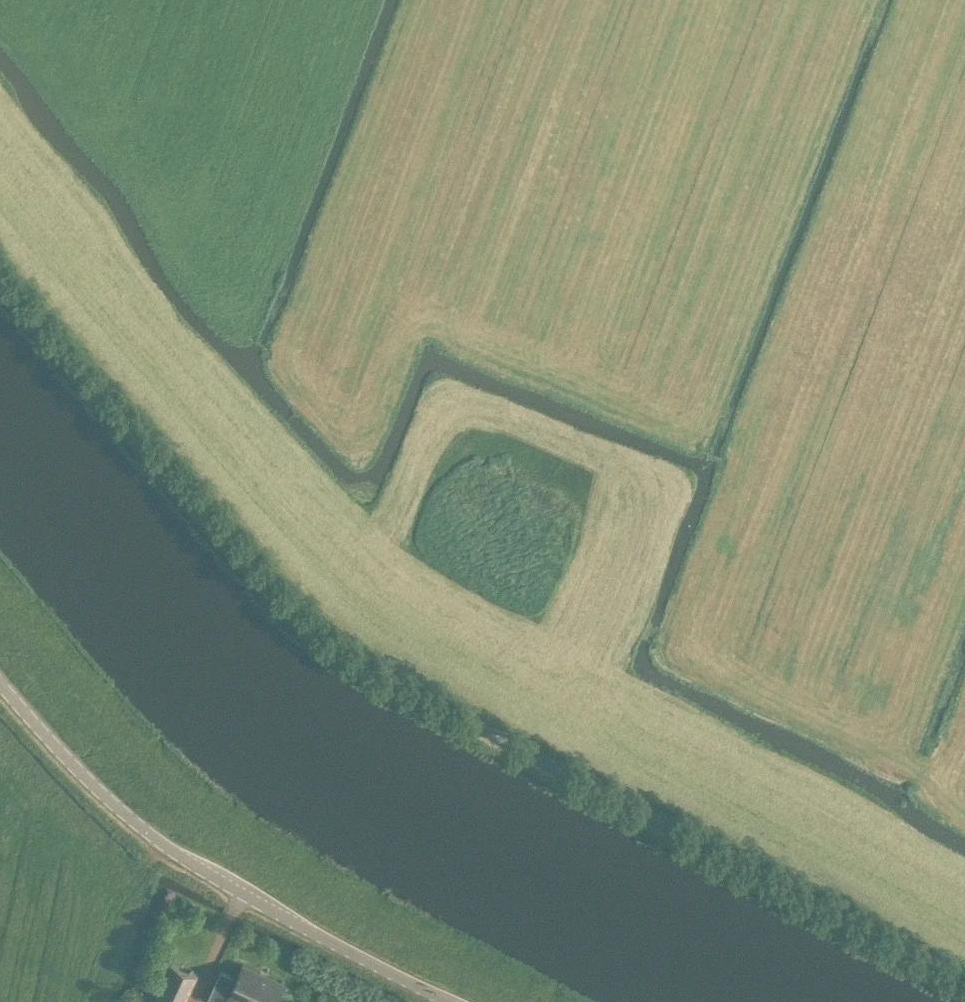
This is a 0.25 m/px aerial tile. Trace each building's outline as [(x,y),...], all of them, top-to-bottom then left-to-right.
[(153,1001),(185,1001),(197,976),(183,970),(171,964),(153,1001)] [(208,999),(215,1001),(234,1001),(234,1000),(238,1001),(277,1001),(285,984),(243,964),(237,979),(220,971),(208,999)]
